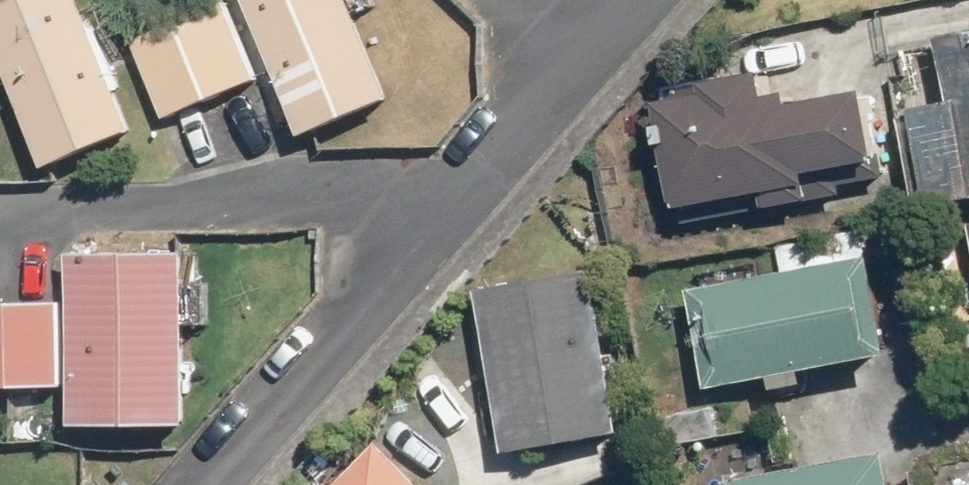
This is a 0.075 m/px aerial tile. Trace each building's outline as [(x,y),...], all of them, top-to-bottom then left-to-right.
[(132,126),(78,0),(4,0),(0,2),(0,74),(38,165),(132,126)] [(258,77),(225,0),(222,0),(132,39),(166,117),(258,77)] [(392,93),(353,0),(243,0),(299,132),(392,93)] [(968,195),(968,29),(942,34),(953,103),(915,109),(930,202),(968,195)] [(670,218),(817,197),(816,184),(865,177),(853,96),(771,108),(767,77),(652,93),(670,218)] [(66,424),(185,422),(183,252),(64,253),(66,424)] [(705,384),(891,351),(875,256),(689,289),(705,384)] [(508,453),(625,435),(600,274),(482,292),(508,453)] [(60,386),(58,301),(0,303),(0,387),(60,386)] [(893,448),(724,478),(725,484),(900,484),(893,448)] [(382,451),(347,484),(414,484),(382,451)]
